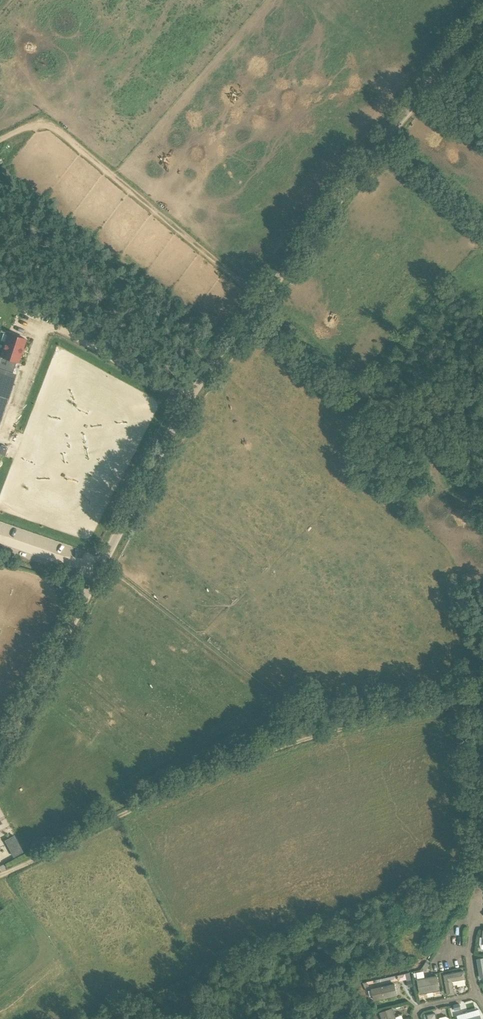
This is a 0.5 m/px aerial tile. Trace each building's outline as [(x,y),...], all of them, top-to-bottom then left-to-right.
[(0,357),(16,362),(18,362),(25,339),(8,333),(1,356),(0,357)] [(0,356),(0,416),(14,374),(12,373),(16,362),(0,357),(1,356),(0,356)] [(11,851),(14,857),(23,852),(14,835),(10,838),(16,848),(11,851)] [(444,975),(448,996),(455,995),(453,982),(466,979),(464,971),(444,975)] [(420,995),(441,991),(437,975),(417,979),(420,995)] [(374,1002),(398,996),(395,984),(371,989),(374,1002)] [(392,1008),(380,1013),(382,1018),(396,1018),(392,1008)]
